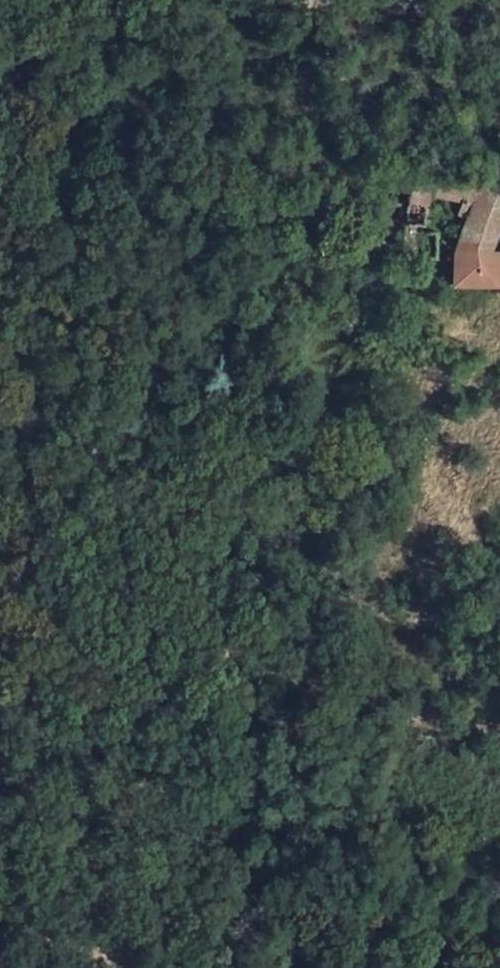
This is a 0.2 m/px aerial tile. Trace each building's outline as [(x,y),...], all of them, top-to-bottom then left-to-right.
[(342,163),(344,146),(331,145),(330,162),(342,163)] [(424,165),(422,165),(403,162),(404,197),(378,196),(372,242),(405,255),(401,281),(435,286),(436,234),(413,235),(412,226),(425,226),(424,192),(424,165)] [(466,173),(424,165),(424,192),(469,203),(476,179),(466,173)] [(476,179),(469,203),(465,215),(459,233),(456,247),(453,255),(452,261),(451,286),(499,286),(499,252),(485,252),(499,216),(499,195),(476,179)]
